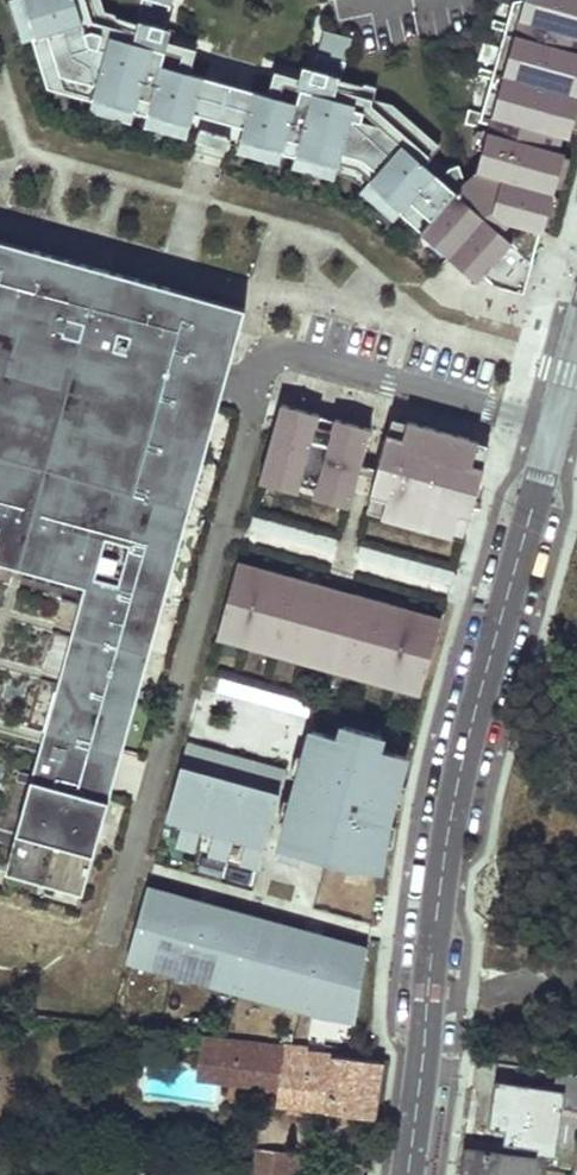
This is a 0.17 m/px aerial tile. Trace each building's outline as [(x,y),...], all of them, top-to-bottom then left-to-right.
[(19,0),(8,0),(21,41),(31,38),(19,0)] [(31,38),(43,78),(78,88),(75,98),(90,102),(133,114),(146,117),(188,129),(192,114),(202,78),(186,74),(178,72),(182,57),(99,34),(91,30),(85,31),(82,22),(96,18),(90,0),(84,0),(76,2),(75,0),(19,0),(31,38)] [(96,18),(82,22),(85,31),(91,30),(99,34),(182,57),(178,72),(186,74),(193,50),(110,27),(113,15),(104,10),(100,0),(90,0),(96,18)] [(148,0),(139,0),(130,33),(158,41),(168,6),(148,0)] [(472,176),(493,180),(487,208),(501,221),(542,229),(576,82),(576,0),(519,0),(472,176)] [(351,41),(323,33),(316,57),(344,64),(351,41)] [(344,64),(316,57),(309,84),(321,87),(324,76),(337,80),(340,81),(344,64)] [(273,74),(266,96),(276,99),(279,85),(354,105),(352,110),(362,113),(359,122),(379,128),(384,133),(393,122),(425,148),(415,159),(439,180),(445,172),(429,159),(439,148),(391,107),(371,102),(375,89),(362,86),(359,98),(333,91),(337,80),(324,76),(321,87),(309,84),(273,74)] [(78,88),(43,78),(47,90),(75,98),(78,88)] [(252,92),(202,78),(192,114),(205,117),(232,125),(242,128),(252,92)] [(266,96),(252,92),(242,128),(238,143),(281,155),(293,158),(290,169),(333,181),(337,165),(356,170),(368,181),(358,193),(390,223),(397,215),(417,233),(458,188),(464,181),(459,166),(448,170),(445,172),(439,180),(415,159),(425,148),(393,122),(384,133),(379,128),(359,122),(362,113),(352,110),(354,105),(279,85),(276,99),(266,96)] [(133,114),(90,102),(87,113),(130,125),(133,114)] [(188,129),(146,117),(143,128),(185,140),(188,129)] [(281,155),(238,143),(235,154),(277,166),(281,155)] [(458,188),(417,233),(449,259),(488,290),(495,282),(506,292),(529,298),(534,252),(458,188)] [(244,310),(0,243),(0,868),(82,891),(244,310)] [(281,403),(262,472),(315,486),(312,496),(348,506),(370,428),(281,403)] [(480,441),(408,421),(404,437),(388,433),(379,468),(395,472),(382,516),(453,536),(459,514),(471,517),(485,467),(473,464),(480,441)] [(262,472),(260,482),(312,496),(315,486),(262,472)] [(326,586),(237,561),(216,638),(304,663),(326,586)] [(350,593),(326,586),(304,663),(328,670),(350,593)] [(441,618),(350,593),(328,670),(419,695),(441,618)] [(381,737),(343,727),(340,739),(312,732),(276,860),(300,867),(303,856),(346,868),(379,872),(380,820),(405,757),(377,750),(381,737)] [(221,755),(200,749),(197,760),(183,756),(168,813),(166,817),(174,819),(185,822),(179,844),(195,849),(201,827),(217,831),(210,853),(227,858),(233,836),(249,840),(242,862),(259,867),(285,773),(264,767),(262,774),(251,771),(253,764),(232,758),(229,769),(218,766),(221,755)] [(202,943),(187,938),(197,903),(154,891),(146,889),(141,908),(130,947),(156,955),(152,966),(184,975),(188,963),(222,973),(219,985),(258,996),(261,984),(295,994),(292,1005),(324,1014),(328,1003),(358,1011),(368,951),(322,938),(312,973),(297,969),(307,934),(212,907),(202,943)] [(130,947),(127,959),(152,966),(156,955),(130,947)] [(188,963),(184,975),(219,985),(222,973),(188,963)] [(261,984),(258,996),(292,1005),(295,994),(261,984)] [(328,1003),(324,1014),(356,1020),(358,1011),(328,1003)] [(202,1079),(280,1087),(281,1078),(242,1073),(236,1067),(239,1040),(207,1036),(202,1079)] [(239,1040),(236,1067),(242,1073),(281,1078),(280,1087),(278,1104),(373,1118),(381,1062),(371,1061),(304,1052),(305,1048),(239,1040)] [(551,1108),(576,1111),(576,1075),(556,1072),(551,1108)] [(285,1153),(256,1150),(253,1174),(282,1174),(285,1153)] [(466,1150),(463,1174),(543,1174),(544,1160),(543,1160),(544,1154),(526,1151),(526,1158),(466,1150)] [(285,1153),(282,1174),(312,1174),(314,1156),(285,1153)]
